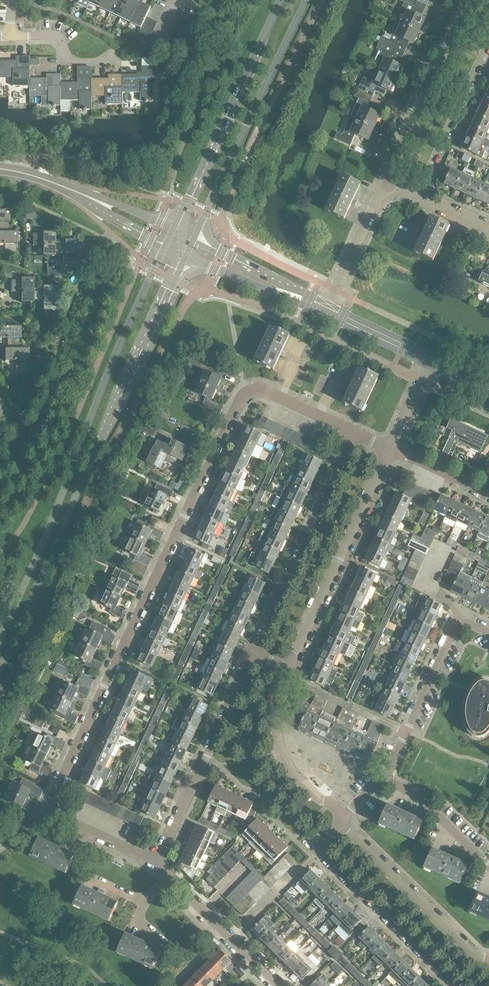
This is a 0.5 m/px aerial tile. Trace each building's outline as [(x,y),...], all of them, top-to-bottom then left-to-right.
[(90,3),(100,8),(104,0),(91,0),(90,3)] [(117,0),(104,0),(100,8),(111,13),(117,0)] [(130,0),(117,0),(111,13),(121,18),(130,0)] [(141,3),(135,0),(130,0),(121,18),(131,23),(141,3)] [(396,20),(398,21),(423,33),(423,32),(420,31),(426,19),(420,16),(423,10),(416,7),(418,1),(415,0),(400,0),(405,3),(396,20)] [(142,28),(144,22),(147,17),(151,8),(141,3),(131,23),(142,28)] [(192,20),(195,14),(184,9),(181,15),(192,20)] [(190,25),(192,20),(181,15),(179,20),(190,25)] [(158,22),(157,22),(147,17),(144,22),(155,28),(158,22)] [(190,25),(179,20),(176,26),(187,31),(190,25)] [(383,36),(380,42),(396,49),(398,44),(405,47),(408,41),(414,44),(419,32),(423,34),(423,33),(398,21),(390,39),(383,36)] [(153,33),(155,28),(144,22),(142,28),(153,33)] [(187,31),(176,26),(174,31),(185,36),(187,31)] [(150,38),(153,33),(142,28),(139,33),(150,38)] [(182,41),(185,36),(174,31),(171,36),(182,41)] [(148,44),(150,38),(139,33),(137,39),(148,44)] [(180,46),(182,41),(171,36),(169,41),(180,46)] [(382,51),(374,69),(400,81),(401,80),(398,79),(403,67),(397,64),(400,58),(393,55),(396,49),(380,42),(378,48),(382,51)] [(13,78),(13,86),(30,86),(31,86),(31,79),(31,57),(20,57),(20,61),(16,61),(0,61),(0,78),(13,78)] [(142,75),(123,75),(123,92),(132,92),(141,92),(141,102),(154,102),(154,83),(156,83),(156,68),(163,68),(163,60),(156,60),(156,67),(142,67),(142,75)] [(364,77),(358,91),(373,98),(376,92),(385,96),(384,95),(386,90),(391,92),(397,80),(400,82),(400,81),(374,69),(369,80),(364,77)] [(31,86),(30,86),(30,95),(49,95),(49,105),(62,105),(62,99),(62,83),(62,75),(51,75),(51,79),(31,79),(31,86)] [(112,79),(92,79),(92,96),(106,96),(106,105),(123,105),(123,98),(123,92),(123,75),(112,75),(112,79)] [(78,83),(62,83),(62,99),(62,105),(62,109),(62,111),(71,111),(70,109),(70,99),(80,99),(80,109),(92,109),(92,96),(92,79),(82,79),(82,83),(78,83)] [(360,99),(351,117),(375,128),(378,130),(378,128),(375,127),(381,115),(377,113),(378,110),(376,109),(377,107),(379,108),(380,107),(371,103),(373,98),(358,91),(355,97),(360,99)] [(482,104),(477,115),(488,121),(488,108),(482,104)] [(347,108),(344,114),(350,116),(353,111),(347,108)] [(477,115),(472,126),(487,134),(488,130),(488,121),(477,115)] [(338,133),(335,139),(351,146),(353,139),(356,134),(358,135),(358,136),(363,138),(369,140),(375,128),(351,117),(343,135),(338,133)] [(487,134),(472,126),(466,137),(482,145),(487,134)] [(466,137),(461,148),(482,158),(486,151),(488,153),(488,148),(487,147),(482,145),(466,137)] [(470,157),(460,152),(457,157),(468,162),(470,157)] [(452,168),(444,184),(455,189),(463,173),(452,168)] [(463,173),(455,189),(466,195),(474,178),(476,173),(465,168),(463,173)] [(354,199),(361,184),(342,175),(325,211),(344,220),(352,204),(356,206),(358,201),(354,199)] [(474,178),(466,195),(477,200),(485,184),(474,178)] [(477,200),(488,205),(488,203),(488,186),(485,184),(477,200)] [(9,232),(9,210),(0,210),(0,232),(9,232)] [(433,261),(450,226),(431,217),(424,232),(420,230),(418,235),(422,237),(415,252),(433,261)] [(0,232),(0,243),(5,243),(5,254),(17,255),(17,232),(9,232),(0,232)] [(43,234),(33,234),(33,246),(43,246),(43,247),(44,247),(44,255),(43,255),(43,256),(56,256),(56,254),(56,242),(56,234),(43,234)] [(65,242),(56,242),(56,254),(65,254),(65,255),(66,255),(66,264),(65,264),(67,264),(78,264),(78,242),(65,242)] [(113,251),(107,248),(104,253),(111,257),(113,251)] [(486,273),(484,272),(480,281),(483,283),(482,284),(484,285),(485,284),(488,286),(488,268),(486,273)] [(21,280),(12,280),(12,291),(12,292),(22,292),(22,293),(22,302),(21,302),(21,303),(23,303),(34,303),(34,300),(34,288),(34,280),(21,280)] [(43,288),(34,288),(34,300),(43,300),(44,300),(44,301),(44,310),(43,310),(45,310),(56,310),(56,288),(43,288)] [(283,350),(290,335),(272,326),(255,362),(273,370),(281,355),(285,357),(287,351),(283,350)] [(20,327),(0,327),(0,338),(8,338),(8,349),(20,349),(20,327)] [(8,349),(5,349),(5,361),(6,361),(6,360),(14,360),(14,361),(16,361),(16,371),(28,371),(28,362),(28,349),(20,349),(8,349)] [(379,376),(361,368),(354,383),(349,381),(347,386),(351,388),(344,403),(362,412),(379,376)] [(203,405),(221,413),(225,405),(213,400),(222,379),(205,371),(196,393),(207,398),(203,405)] [(264,430),(269,419),(263,416),(258,427),(264,430)] [(456,441),(471,449),(480,453),(488,436),(452,418),(447,428),(453,431),(443,452),(449,455),(456,441)] [(154,436),(159,426),(145,419),(140,429),(154,436)] [(269,432),(274,421),(269,419),(264,430),(269,432)] [(275,435),(280,424),(274,421),(269,432),(275,435)] [(281,437),(286,427),(280,424),(275,435),(281,437)] [(262,433),(247,427),(244,433),(243,433),(241,437),(257,445),(259,440),(262,433)] [(286,440),(291,429),(286,427),(281,437),(286,440)] [(292,443),(297,432),(291,429),(286,440),(292,443)] [(298,445),(303,434),(297,432),(292,443),(298,445)] [(303,448),(308,437),(303,434),(298,445),(303,448)] [(257,445),(241,437),(239,442),(240,442),(237,449),(251,456),(255,449),(257,445)] [(309,451),(314,440),(308,437),(303,448),(309,451)] [(155,447),(148,463),(161,469),(165,461),(168,463),(171,462),(172,461),(174,462),(176,461),(177,459),(182,461),(188,447),(173,440),(170,447),(158,441),(155,447)] [(315,453),(320,442),(314,440),(309,451),(315,453)] [(251,456),(237,449),(234,456),(233,456),(231,460),(247,468),(249,463),(248,463),(251,456)] [(288,452),(285,458),(291,461),(294,454),(288,452)] [(482,454),(476,467),(483,470),(488,457),(482,454)] [(305,462),(303,466),(316,473),(318,469),(319,469),(322,462),(313,457),(308,455),(305,462)] [(245,472),(247,468),(231,460),(229,464),(230,465),(226,472),(241,478),(244,472),(245,472)] [(301,471),(298,478),(312,484),(315,477),(314,476),(316,473),(303,466),(301,471)] [(238,485),(241,478),(226,472),(223,478),(222,478),(220,482),(236,490),(238,485)] [(183,474),(178,485),(183,487),(188,476),(183,474)] [(294,476),(291,483),(294,484),(292,489),(306,495),(308,491),(312,484),(298,478),(294,476)] [(236,490),(220,482),(218,487),(219,487),(216,494),(230,501),(234,494),(236,490)] [(410,482),(405,493),(410,496),(415,485),(410,482)] [(153,490),(146,506),(160,513),(167,497),(171,499),(174,492),(158,484),(155,490),(153,490)] [(415,485),(410,496),(413,497),(416,499),(421,488),(415,485)] [(287,486),(281,497),(287,500),(301,507),(305,499),(304,499),(306,495),(292,489),(287,486)] [(421,488),(416,499),(422,501),(427,490),(421,488)] [(427,490),(422,501),(427,504),(432,493),(427,490)] [(393,499),(391,504),(407,511),(412,500),(413,497),(410,496),(405,493),(403,496),(397,493),(394,500),(393,499)] [(432,493),(427,504),(433,507),(438,496),(432,493)] [(230,501),(216,494),(213,501),(212,501),(210,505),(226,512),(228,508),(227,508),(230,501)] [(449,499),(442,495),(435,510),(446,516),(454,500),(449,498),(449,499)] [(281,497),(276,508),(295,518),(297,514),(298,514),(301,507),(287,500),(281,497)] [(454,500),(446,516),(444,521),(455,526),(458,521),(457,521),(464,506),(458,503),(458,502),(454,500)] [(390,509),(387,515),(402,522),(407,511),(391,504),(389,508),(390,509)] [(226,512),(210,505),(208,509),(209,510),(205,517),(220,523),(223,517),(224,517),(226,512)] [(471,509),(464,506),(457,521),(458,521),(469,526),(476,511),(472,508),(471,509)] [(276,509),(271,520),(291,529),(294,522),(294,521),(295,518),(276,508),(276,509)] [(480,513),(476,511),(469,526),(480,532),(487,517),(480,514),(480,513)] [(383,522),(381,526),(396,533),(402,522),(387,515),(384,522),(383,522)] [(220,523),(205,517),(202,523),(201,523),(199,527),(215,535),(217,531),(217,530),(220,523)] [(488,541),(488,518),(487,517),(480,532),(477,537),(488,542),(488,541)] [(152,536),(162,540),(165,532),(139,520),(131,537),(146,545),(148,540),(150,541),(152,536)] [(271,520),(265,531),(285,540),(287,536),(287,537),(291,529),(271,520)] [(379,531),(376,538),(391,545),(396,533),(381,526),(378,530),(379,531)] [(215,535),(199,527),(197,532),(198,532),(195,539),(209,546),(213,539),(215,535)] [(429,536),(432,530),(427,528),(424,533),(429,536)] [(438,533),(432,530),(429,536),(435,538),(438,533)] [(265,531),(260,542),(280,552),(284,544),(283,544),(285,540),(265,531)] [(435,538),(429,536),(424,533),(422,538),(422,539),(432,544),(435,538)] [(422,539),(422,538),(414,535),(411,541),(430,549),(432,544),(422,539)] [(401,536),(398,541),(406,545),(409,540),(401,536)] [(142,554),(146,545),(131,537),(125,551),(136,556),(135,560),(149,566),(149,567),(152,559),(142,554)] [(372,544),(370,549),(386,556),(391,545),(376,538),(373,545),(372,544)] [(427,555),(430,549),(411,541),(409,546),(416,550),(427,555)] [(260,542),(255,553),(261,556),(260,556),(275,563),(276,559),(277,559),(280,552),(260,542)] [(409,557),(412,552),(396,545),(391,557),(400,561),(397,567),(403,555),(409,557)] [(221,546),(218,554),(225,557),(229,550),(221,546)] [(186,555),(184,559),(200,567),(202,562),(205,555),(191,548),(187,555),(186,555)] [(369,553),(366,560),(381,567),(386,556),(370,549),(368,553),(369,553)] [(425,560),(427,555),(416,550),(414,555),(425,560)] [(253,552),(247,564),(255,568),(256,568),(270,574),(273,567),(273,566),(275,563),(260,556),(255,554),(255,553),(253,552)] [(425,560),(414,555),(411,561),(422,566),(425,560)] [(467,560),(456,555),(453,560),(464,565),(467,560)] [(214,556),(211,561),(221,565),(223,560),(214,556)] [(198,571),(200,567),(184,559),(182,564),(183,564),(180,571),(195,578),(198,571)] [(135,560),(131,569),(144,576),(149,566),(135,560)] [(464,565),(453,560),(450,566),(461,571),(464,565)] [(422,566),(411,561),(409,566),(420,571),(422,566)] [(488,573),(488,570),(488,567),(479,562),(476,568),(488,573)] [(417,577),(420,571),(409,566),(406,572),(417,577)] [(461,571),(450,566),(448,572),(459,577),(461,571)] [(358,574),(356,578),(371,586),(377,574),(362,568),(359,575),(358,574)] [(126,587),(137,592),(140,584),(129,579),(131,576),(116,569),(106,589),(106,590),(122,597),(126,587)] [(195,578),(180,571),(177,578),(176,577),(174,582),(190,589),(192,585),(191,585),(195,578)] [(417,577),(406,572),(404,577),(415,582),(417,577)] [(459,577),(448,572),(445,577),(455,582),(458,577),(459,577)] [(453,588),(451,591),(458,594),(462,596),(471,577),(461,572),(459,577),(458,577),(455,582),(453,588)] [(382,574),(380,579),(386,582),(389,577),(382,574)] [(248,583),(246,588),(259,594),(261,590),(262,591),(265,583),(251,576),(248,583)] [(389,577),(386,582),(395,586),(398,581),(389,577)] [(415,582),(404,577),(401,583),(412,588),(415,582)] [(455,582),(445,577),(442,583),(453,588),(455,582)] [(471,577),(462,596),(467,599),(467,598),(474,602),(481,587),(483,583),(471,577)] [(371,586),(356,578),(354,583),(355,583),(351,590),(366,597),(371,586)] [(190,589),(174,582),(172,586),(173,587),(169,594),(184,601),(187,593),(188,594),(190,589)] [(488,599),(488,591),(481,587),(474,602),(481,605),(485,607),(488,599)] [(257,598),(259,594),(246,588),(244,592),(241,599),(255,606),(258,599),(257,598)] [(117,607),(122,597),(106,590),(100,603),(112,609),(110,612),(124,619),(128,612),(117,607)] [(366,597),(351,590),(348,597),(347,597),(345,601),(361,608),(366,597)] [(184,601),(169,594),(166,600),(165,600),(163,604),(179,612),(181,607),(184,601)] [(422,596),(416,608),(422,610),(436,617),(442,605),(427,598),(422,596)] [(251,613),(255,606),(241,599),(237,606),(233,604),(231,609),(235,610),(249,617),(251,613)] [(361,608),(345,601),(343,605),(344,606),(341,613),(361,622),(364,615),(359,612),(361,608)] [(179,612),(163,604),(161,609),(162,609),(159,616),(173,623),(177,616),(179,612)] [(416,608),(411,619),(416,621),(431,628),(436,617),(422,610),(416,608)] [(247,621),(249,617),(235,610),(233,615),(230,622),(244,628),(248,621),(247,621)] [(361,622),(341,613),(338,620),(337,619),(335,624),(350,631),(352,627),(358,629),(361,622)] [(173,623),(159,616),(155,623),(154,622),(152,627),(168,634),(170,630),(173,623)] [(416,621),(411,633),(426,640),(431,628),(416,621)] [(102,640),(112,645),(116,637),(109,630),(109,629),(93,622),(90,629),(88,629),(82,642),(97,649),(102,640)] [(241,636),(244,628),(230,622),(227,628),(224,633),(238,639),(240,635),(241,636)] [(350,631),(335,624),(333,628),(334,628),(330,635),(351,645),(350,645),(352,646),(356,637),(351,635),(350,636),(348,635),(350,631)] [(168,634),(152,627),(150,631),(151,632),(148,639),(163,645),(166,639),(168,634)] [(236,643),(238,639),(224,633),(222,637),(223,637),(220,644),(233,651),(237,644),(236,643)] [(411,633),(406,644),(421,651),(426,640),(411,633)] [(351,645),(330,635),(327,642),(326,642),(324,646),(340,653),(340,654),(345,656),(350,645),(351,645)] [(159,652),(163,645),(148,639),(145,645),(144,645),(142,649),(158,657),(160,652),(159,652)] [(92,659),(97,649),(82,642),(75,656),(87,661),(85,665),(100,672),(103,664),(92,659)] [(402,642),(397,653),(401,655),(416,662),(421,651),(406,644),(402,642)] [(230,658),(233,651),(220,644),(216,651),(214,655),(228,662),(230,658)] [(192,657),(198,659),(202,648),(195,646),(192,657)] [(340,653),(324,646),(322,650),(323,651),(320,658),(335,665),(340,654),(340,653)] [(158,657),(142,649),(140,654),(141,654),(137,661),(152,668),(155,661),(156,661),(158,657)] [(397,653),(392,664),(395,666),(410,673),(416,662),(401,655),(397,653)] [(226,666),(228,662),(214,655),(212,660),(209,667),(223,673),(227,666),(226,666)] [(335,665),(320,658),(317,664),(316,664),(314,669),(335,679),(338,672),(332,669),(335,665)] [(57,664),(54,671),(65,676),(69,669),(57,664)] [(390,677),(405,684),(410,673),(395,666),(390,677)] [(219,681),(223,673),(209,667),(206,674),(205,674),(203,678),(217,685),(219,681)] [(335,679),(314,669),(311,673),(312,674),(309,680),(324,687),(326,683),(332,685),(335,679)] [(129,677),(127,681),(143,689),(148,691),(150,687),(153,680),(148,677),(133,670),(130,677),(129,677)] [(386,675),(381,686),(385,688),(400,695),(405,684),(390,677),(386,675)] [(215,688),(217,685),(203,678),(201,683),(198,690),(210,695),(212,696),(216,689),(215,688)] [(487,679),(485,678),(483,679),(480,679),(478,680),(475,683),(472,686),(470,689),(468,692),(466,696),(465,700),(463,710),(463,714),(463,717),(464,721),(465,724),(466,728),(467,730),(468,732),(469,734),(471,735),(473,736),(475,737),(478,737),(480,737),(482,737),(484,736),(486,735),(488,732),(488,679),(487,679)] [(77,692),(87,697),(91,690),(77,683),(75,687),(63,681),(57,694),(72,701),(77,692)] [(126,686),(123,693),(137,700),(140,693),(141,693),(143,689),(127,681),(125,686),(126,686)] [(385,688),(380,700),(395,707),(400,695),(385,688)] [(119,699),(116,704),(132,711),(134,707),(134,706),(137,700),(123,693),(119,700),(119,699)] [(78,716),(72,713),(73,712),(71,711),(72,708),(69,707),(72,701),(57,694),(50,708),(57,712),(55,715),(75,725),(78,716)] [(312,735),(322,712),(328,700),(316,695),(311,705),(300,700),(292,718),(302,722),(299,729),(312,735)] [(193,698),(188,710),(202,716),(204,712),(204,713),(208,705),(206,704),(197,700),(193,698)] [(380,700),(375,711),(389,718),(395,707),(380,700)] [(23,703),(20,709),(30,714),(33,708),(23,703)] [(115,708),(112,715),(127,722),(130,715),(130,716),(132,711),(116,704),(114,708),(115,708)] [(200,720),(202,716),(188,710),(182,707),(177,719),(197,728),(200,721),(200,720)] [(343,749),(354,726),(359,715),(343,707),(337,719),(336,718),(325,741),(343,749)] [(325,741),(336,718),(335,718),(336,716),(332,714),(332,716),(322,712),(312,735),(325,741)] [(108,722),(106,726),(122,734),(124,729),(123,729),(127,722),(112,715),(109,722),(108,722)] [(194,735),(197,728),(177,719),(172,730),(177,733),(191,739),(193,735),(194,735)] [(379,738),(381,732),(384,726),(373,721),(367,733),(379,738)] [(55,726),(52,732),(58,734),(61,728),(55,726)] [(105,731),(102,738),(116,745),(119,738),(120,738),(122,734),(106,726),(104,731),(105,731)] [(357,756),(367,733),(354,726),(343,749),(357,756)] [(39,733),(32,747),(48,754),(52,745),(63,750),(67,742),(66,742),(47,733),(46,737),(39,733)] [(189,743),(191,739),(177,733),(175,737),(176,737),(173,744),(187,750),(190,743),(189,743)] [(376,743),(379,738),(367,733),(357,756),(369,762),(378,744),(376,743)] [(97,744),(95,749),(111,756),(113,752),(116,745),(102,738),(98,745),(97,744)] [(183,758),(187,750),(173,744),(170,750),(169,750),(167,755),(181,761),(183,757),(183,758)] [(43,764),(48,754),(32,747),(26,761),(33,764),(30,769),(30,770),(42,776),(42,775),(43,773),(50,777),(54,769),(43,764)] [(94,754),(91,761),(105,767),(109,761),(111,756),(95,749),(93,753),(94,754)] [(179,765),(181,761),(167,755),(165,759),(162,766),(176,773),(179,766),(179,765)] [(87,767),(85,771),(101,779),(106,781),(111,770),(105,767),(91,761),(88,768),(87,767)] [(173,780),(176,773),(162,766),(159,773),(157,778),(170,784),(172,780),(173,780)] [(84,776),(80,783),(95,790),(98,783),(99,783),(101,779),(85,771),(83,776),(84,776)] [(170,784),(157,778),(151,775),(146,786),(152,789),(165,796),(169,788),(168,788),(170,784)] [(29,792),(40,797),(44,789),(23,779),(20,784),(15,782),(7,800),(22,808),(29,792)] [(225,790),(216,786),(208,803),(218,807),(225,790)] [(162,803),(165,796),(152,789),(149,796),(148,795),(146,800),(160,807),(162,803)] [(225,816),(227,811),(235,795),(225,790),(218,807),(216,812),(225,816)] [(88,804),(93,794),(87,791),(82,802),(88,804)] [(94,807),(99,796),(93,794),(88,804),(94,807)] [(236,816),(244,799),(235,795),(227,811),(236,816)] [(99,810),(104,799),(99,796),(94,807),(99,810)] [(158,811),(160,807),(146,800),(140,798),(135,809),(155,818),(158,811)] [(105,812),(110,802),(104,799),(99,810),(105,812)] [(254,803),(244,799),(236,816),(251,823),(256,812),(251,809),(254,803)] [(111,815),(116,804),(110,802),(105,812),(111,815)] [(116,818),(121,807),(116,804),(111,815),(116,818)] [(403,812),(388,805),(379,823),(415,840),(423,821),(408,814),(410,810),(405,808),(403,812)] [(122,820),(127,810),(121,807),(116,818),(122,820)] [(128,823),(133,812),(127,810),(122,820),(128,823)] [(133,825),(138,815),(133,812),(128,823),(133,825)] [(139,828),(144,818),(138,815),(133,825),(139,828)] [(242,835),(250,842),(253,839),(266,826),(258,819),(242,835)] [(219,834),(197,825),(193,834),(210,842),(209,842),(214,845),(219,834)] [(273,833),(266,826),(253,839),(250,842),(249,843),(257,850),(273,833)] [(281,841),(273,833),(257,850),(264,857),(281,841)] [(210,842),(193,834),(188,843),(205,851),(209,842),(210,842)] [(54,845),(40,838),(39,838),(31,857),(66,873),(75,855),(60,848),(62,844),(56,841),(54,845)] [(288,848),(281,841),(264,857),(271,865),(288,848)] [(205,851),(188,843),(184,853),(201,861),(205,851)] [(232,846),(229,849),(232,852),(235,855),(238,852),(232,846)] [(227,858),(228,857),(232,852),(229,849),(224,855),(227,858)] [(448,856),(433,849),(424,867),(460,884),(468,865),(453,858),(455,854),(450,851),(448,856)] [(241,861),(235,855),(232,852),(228,857),(237,865),(241,861)] [(244,857),(238,852),(235,855),(241,861),(244,857)] [(201,861),(184,853),(180,862),(182,863),(180,868),(192,879),(194,875),(196,875),(198,870),(197,870),(201,861)] [(292,867),(296,862),(288,854),(283,858),(292,867)] [(224,861),(227,858),(224,855),(218,861),(221,864),(224,861)] [(237,865),(228,857),(227,858),(224,861),(232,870),(237,865)] [(287,871),(292,867),(283,858),(279,863),(287,871)] [(247,860),(244,863),(249,869),(253,866),(247,860)] [(219,866),(221,864),(218,861),(213,866),(216,869),(219,866)] [(232,870),(224,861),(221,864),(219,866),(228,874),(232,870)] [(283,875),(287,871),(279,863),(275,867),(283,875)] [(228,874),(219,866),(216,869),(215,870),(224,879),(228,874)] [(279,880),(283,875),(275,867),(270,872),(279,880)] [(256,869),(253,872),(262,880),(265,877),(256,869)] [(224,879),(215,870),(211,875),(219,883),(224,879)] [(306,893),(310,888),(319,878),(311,870),(297,884),(306,893)] [(262,880),(253,872),(248,876),(257,885),(262,880)] [(274,884),(279,880),(270,872),(266,876),(274,884)] [(219,883),(211,875),(206,879),(215,888),(219,883)] [(257,885),(248,876),(244,881),(253,889),(257,885)] [(266,876),(265,877),(262,880),(270,889),(274,884),(266,876)] [(328,887),(319,878),(310,888),(318,896),(328,887)] [(270,889),(262,880),(257,885),(265,893),(270,889)] [(253,889),(244,881),(239,885),(248,894),(253,889)] [(248,894),(239,885),(235,890),(244,898),(248,894)] [(265,893),(257,885),(253,889),(261,898),(265,893)] [(118,903),(103,896),(105,891),(100,889),(98,893),(83,886),(74,904),(110,921),(118,903)] [(328,887),(318,896),(314,901),(322,909),(327,905),(336,895),(328,887)] [(257,902),(261,898),(253,889),(248,894),(257,902)] [(244,898),(235,890),(231,894),(240,903),(244,898)] [(478,893),(470,911),(488,920),(488,898),(478,893)] [(240,903),(231,894),(226,899),(235,907),(240,903)] [(257,902),(248,894),(244,898),(252,907),(257,902)] [(345,903),(336,895),(327,905),(335,913),(345,903)] [(252,907),(244,898),(240,903),(248,911),(252,907)] [(280,902),(284,906),(288,902),(283,898),(280,902)] [(284,906),(288,910),(292,906),(288,902),(284,906)] [(248,911),(240,903),(235,907),(244,915),(248,911)] [(353,912),(345,903),(335,913),(343,921),(353,912)] [(292,906),(288,910),(292,914),(296,910),(292,906)] [(296,910),(292,914),(296,919),(300,915),(296,910)] [(358,924),(362,920),(353,912),(343,921),(339,926),(350,936),(360,926),(358,924)] [(300,915),(296,919),(301,923),(305,919),(300,915)] [(266,916),(262,920),(252,930),(261,938),(272,926),(274,924),(266,916)] [(305,919),(301,923),(305,927),(309,923),(305,919)] [(309,923),(305,927),(309,931),(313,927),(309,923)] [(272,926),(261,938),(269,946),(279,937),(274,932),(276,930),(272,926)] [(313,927),(309,931),(313,935),(317,931),(313,927)] [(363,940),(358,945),(363,950),(368,946),(368,945),(377,936),(369,927),(359,937),(363,940)] [(317,931),(313,935),(318,939),(321,935),(317,931)] [(162,951),(161,950),(146,943),(148,939),(143,937),(141,941),(126,934),(118,952),(153,969),(162,951)] [(321,935),(318,939),(322,944),(326,940),(321,935)] [(340,935),(335,941),(340,946),(345,941),(340,935)] [(377,936),(368,945),(368,946),(376,954),(386,944),(377,936)] [(278,955),(287,945),(279,937),(269,946),(278,955)] [(286,963),(296,953),(291,948),(292,946),(289,943),(287,945),(278,955),(286,963)] [(376,954),(372,958),(381,966),(385,962),(394,952),(386,944),(376,954)] [(330,951),(329,952),(338,961),(339,960),(342,956),(343,955),(334,946),(334,947),(330,951)] [(295,971),(308,957),(300,949),(296,953),(286,963),(295,971)] [(232,961),(220,950),(211,959),(223,970),(232,961)] [(394,952),(385,962),(393,970),(403,960),(394,952)] [(319,968),(308,957),(295,971),(303,980),(307,975),(310,978),(319,968)] [(223,970),(211,959),(202,968),(214,979),(223,970)] [(346,959),(342,963),(346,967),(350,963),(346,959)] [(393,970),(389,975),(398,983),(402,979),(412,969),(403,960),(393,970)] [(335,961),(331,966),(339,974),(344,969),(335,961)] [(350,963),(346,967),(351,972),(354,968),(350,963)] [(202,968),(193,977),(203,985),(208,985),(214,979),(202,968)] [(354,968),(351,972),(355,976),(359,972),(354,968)] [(398,983),(401,985),(411,985),(420,977),(412,969),(402,979),(398,983)] [(359,972),(355,976),(359,980),(363,976),(359,972)] [(367,980),(363,976),(359,980),(363,984),(367,980)] [(193,977),(184,985),(203,985),(193,977)] [(311,985),(328,985),(331,983),(326,979),(324,981),(320,977),(311,985)] [(411,985),(428,985),(429,985),(420,977),(411,985)]
